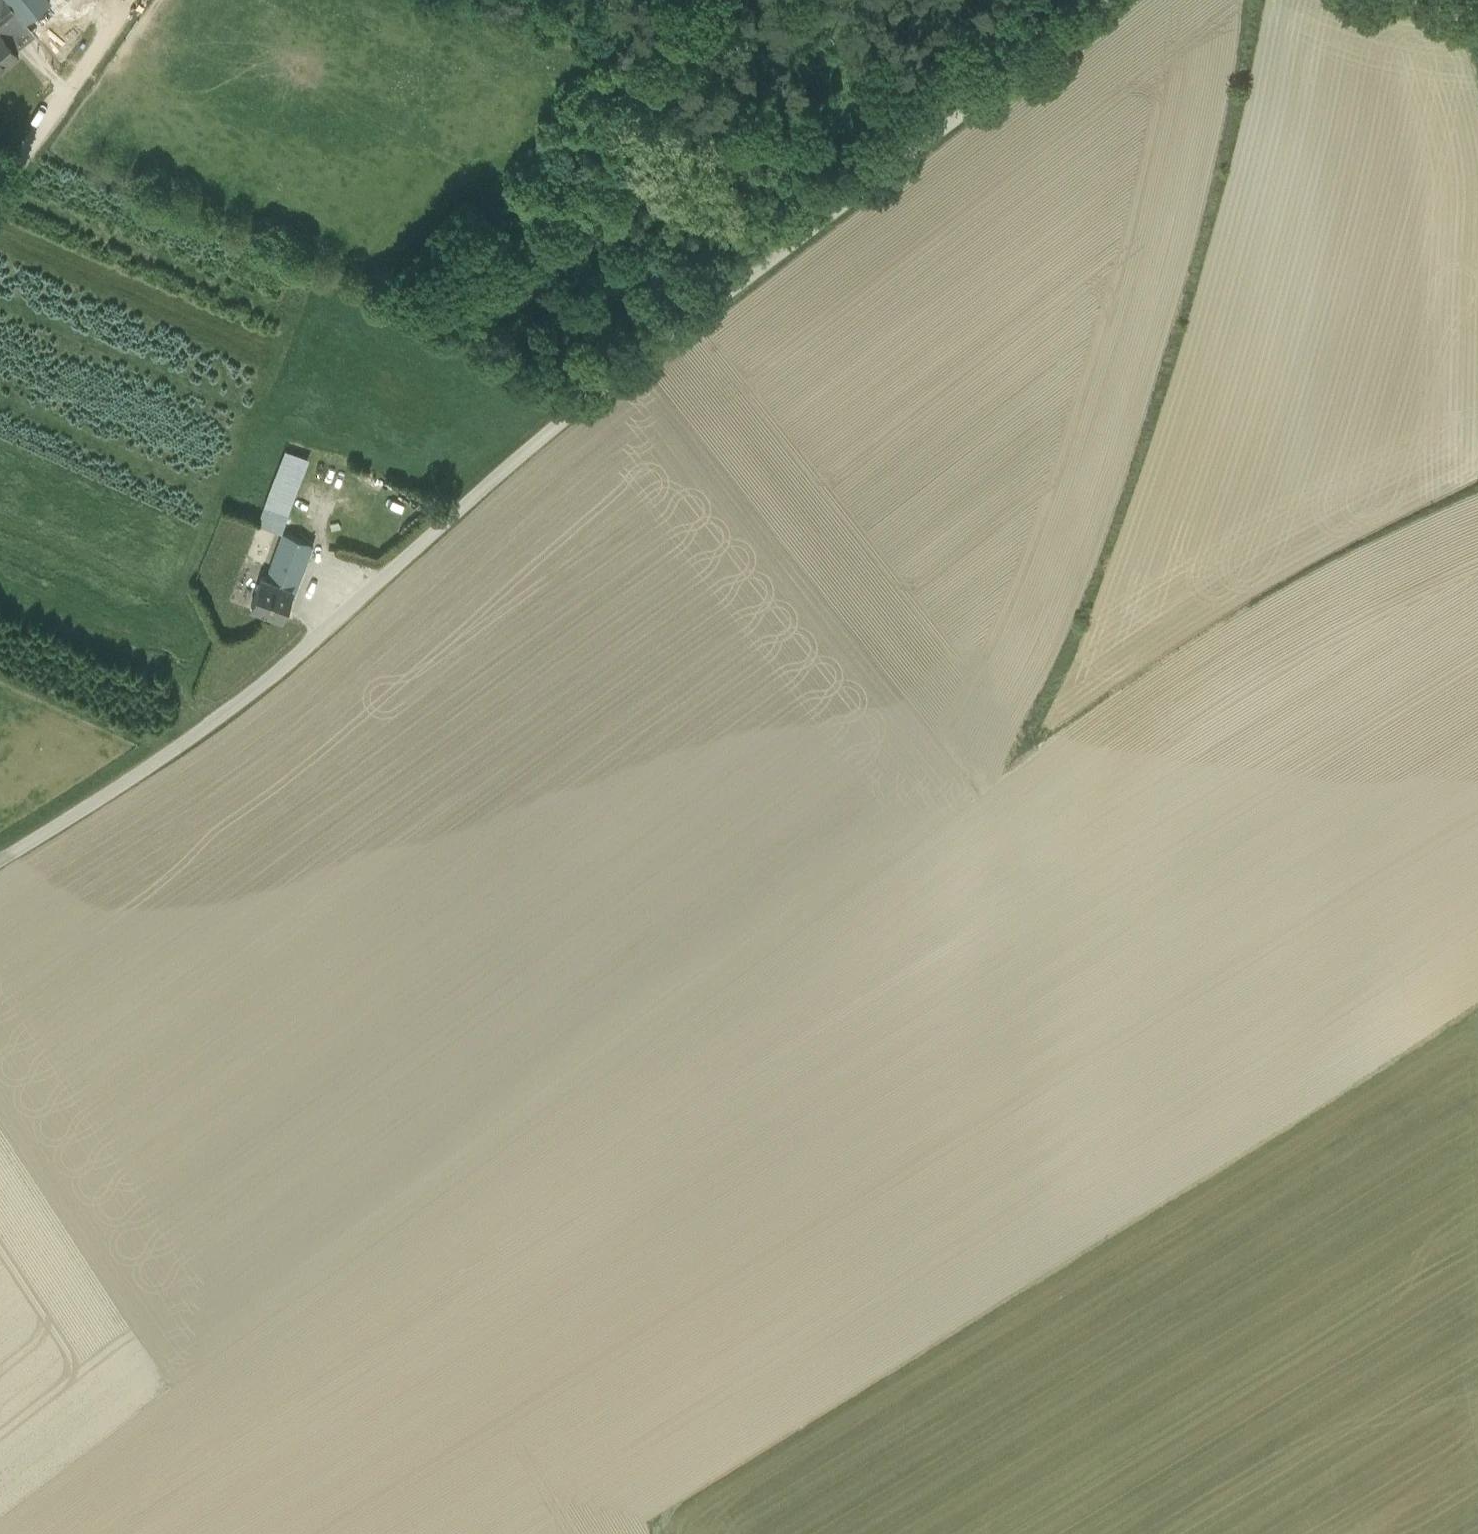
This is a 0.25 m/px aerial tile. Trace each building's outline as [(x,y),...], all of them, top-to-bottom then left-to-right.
[(17,12),(15,9),(7,0),(0,0),(0,26),(17,12)] [(26,23),(52,3),(49,0),(27,0),(15,9),(17,12),(26,23)] [(19,55),(0,32),(0,70),(19,55)] [(257,524),(280,532),(307,459),(285,450),(257,524)] [(313,543),(283,532),(266,578),(262,577),(251,607),(281,618),(290,596),(293,597),(297,587),(296,587),(301,574),(302,574),(313,543)]
